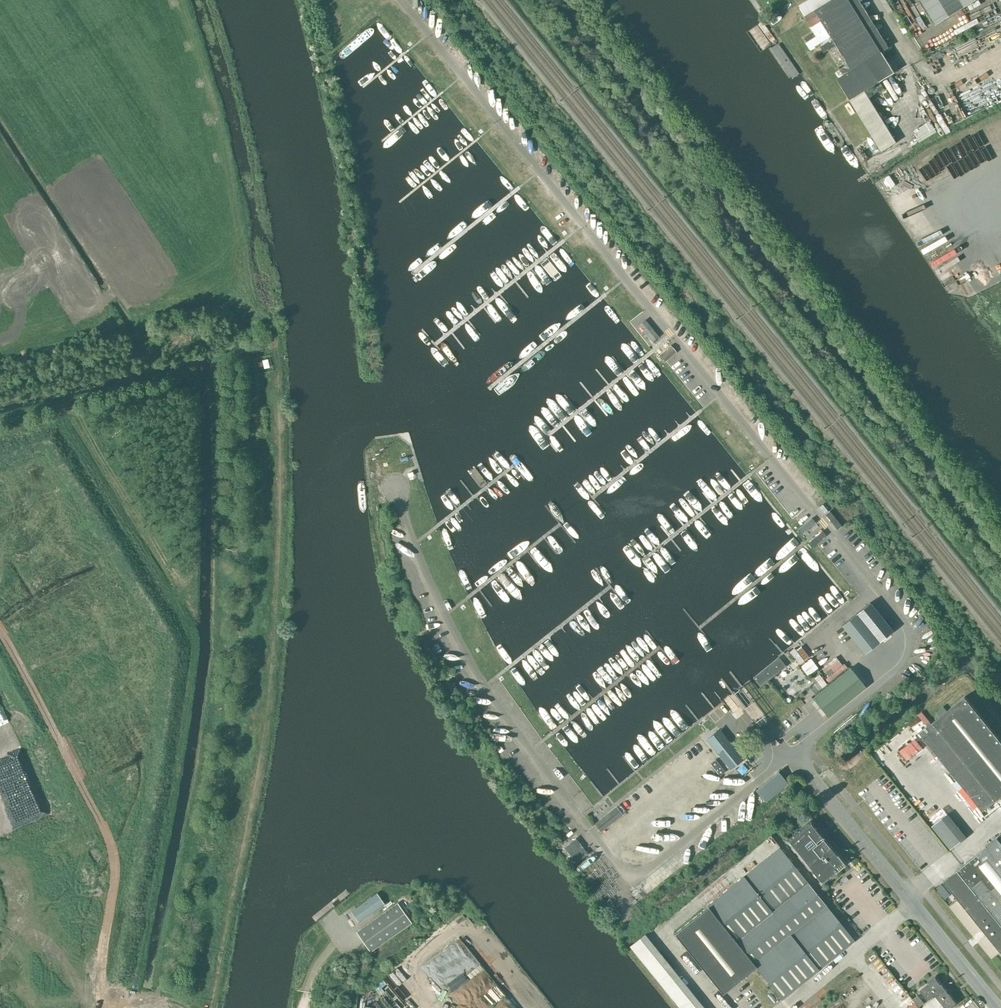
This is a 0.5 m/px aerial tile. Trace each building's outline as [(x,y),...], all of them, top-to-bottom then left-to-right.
[(801,9),(815,32),(805,38),(812,50),(820,45),(824,53),(828,51),(835,46),(836,45),(848,64),(844,67),(840,70),(843,75),(842,76),(837,79),(855,107),(882,151),(889,147),(896,143),(897,142),(870,98),(884,88),(880,82),(894,73),(879,48),(850,0),(815,0),(813,2),(801,9)] [(965,7),(977,0),(920,0),(936,25),(965,7)] [(913,132),(919,143),(938,133),(931,122),(913,132)] [(812,518),(797,530),(801,535),(815,523),(812,518)] [(856,614),(842,626),(865,654),(879,642),(893,631),(870,603),(856,614)] [(758,690),(788,666),(779,656),(750,680),(758,690)] [(800,663),(807,672),(817,665),(809,656),(800,663)] [(811,677),(821,670),(817,665),(807,673),(811,677)] [(850,668),(813,698),(828,717),(866,687),(850,668)] [(816,682),(806,691),(810,697),(821,688),(816,682)] [(920,733),(983,811),(1000,797),(1000,740),(965,696),(920,733)] [(730,769),(743,759),(720,730),(707,741),(730,769)] [(772,776),(755,790),(765,802),(788,783),(785,779),(780,774),(778,771),(772,776)] [(619,804),(616,806),(623,814),(626,812),(619,804)] [(623,814),(616,806),(605,815),(608,818),(597,827),(602,833),(623,816),(623,814)] [(952,852),(968,839),(947,815),(932,828),(952,852)] [(787,840),(821,883),(845,864),(810,822),(787,840)] [(944,881),(1000,952),(1000,841),(998,837),(944,881)] [(576,838),(571,842),(584,858),(588,854),(576,838)] [(571,842),(564,847),(577,863),(584,858),(571,842)] [(722,994),(756,967),(782,1000),(855,941),(779,847),(706,905),(707,907),(674,934),(722,994)] [(384,904),(377,893),(351,912),(358,922),(384,904)] [(398,903),(357,932),(370,952),(411,923),(398,903)] [(905,934),(911,929),(908,925),(902,930),(905,934)] [(679,1007),(703,1007),(644,934),(629,946),(679,1007)] [(497,1007),(511,1007),(495,983),(495,984),(486,970),(482,970),(482,969),(462,940),(457,940),(444,948),(446,951),(451,951),(452,957),(457,957),(460,961),(463,961),(463,972),(468,968),(470,968),(466,963),(473,963),(476,968),(476,976),(497,1007)] [(957,1003),(936,977),(920,990),(928,1000),(935,995),(936,996),(921,1007),(950,1007),(957,1003)]
